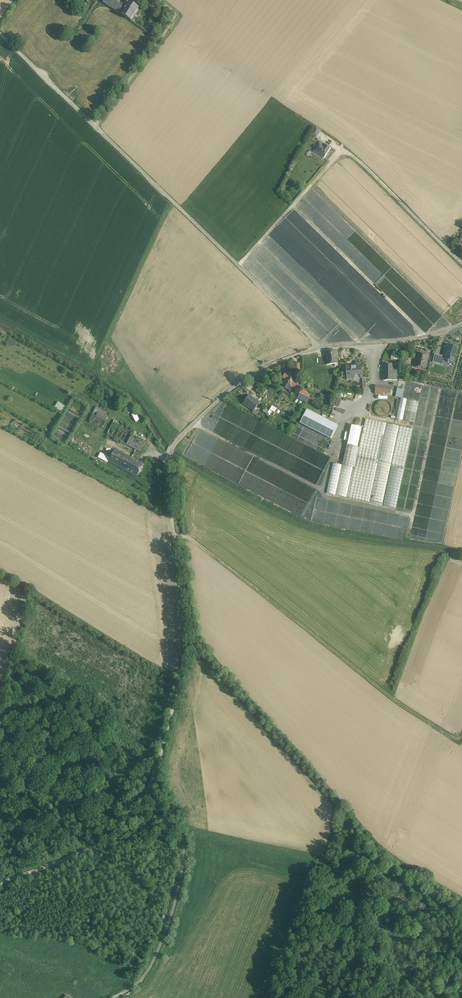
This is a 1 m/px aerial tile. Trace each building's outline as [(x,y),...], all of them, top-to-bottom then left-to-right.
[(125,0),(103,0),(102,2),(122,15),(129,3),(125,0)] [(138,9),(129,3),(122,15),(131,20),(138,9)] [(316,126),(311,134),(317,138),(322,129),(316,126)] [(319,142),(313,152),(320,156),(326,146),(324,145),(319,142)] [(326,146),(320,156),(324,158),(330,148),(326,146)] [(453,346),(447,344),(443,358),(449,360),(448,362),(454,364),(456,357),(455,356),(457,348),(453,347),(453,346)] [(336,350),(325,352),(327,365),(338,363),(336,350)] [(429,355),(418,353),(416,360),(427,362),(429,355)] [(427,362),(416,360),(415,367),(426,369),(427,362)] [(393,364),(383,364),(383,381),(397,380),(397,371),(393,371),(393,364)] [(361,365),(346,367),(347,379),(354,379),(354,377),(362,376),(361,365)] [(292,375),(290,374),(289,375),(288,375),(286,373),(283,378),(285,378),(295,383),(297,379),(291,376),(292,375)] [(295,383),(285,378),(282,385),(292,389),(295,383)] [(391,388),(375,386),(375,394),(383,395),(383,393),(390,394),(391,388)] [(422,390),(402,387),(402,386),(398,386),(397,389),(397,393),(401,394),(400,396),(420,400),(422,390)] [(309,394),(302,390),(298,398),(306,401),(309,394)] [(249,395),(243,403),(253,410),(254,410),(259,402),(249,395)] [(419,401),(401,398),(397,419),(415,423),(419,401)] [(58,402),(55,408),(63,412),(66,406),(58,402)] [(109,418),(99,413),(101,409),(97,407),(93,415),(106,422),(109,418)] [(110,415),(101,409),(99,413),(109,418),(110,415)] [(338,426),(307,410),(300,423),(331,439),(338,426)] [(106,422),(93,415),(89,421),(103,428),(106,422)] [(385,423),(366,419),(359,448),(355,468),(349,498),(367,502),(375,466),(377,466),(377,464),(378,464),(378,461),(377,460),(385,423)] [(115,420),(112,425),(132,436),(135,431),(115,420)] [(378,464),(369,503),(382,506),(399,426),(387,423),(378,461),(378,464)] [(132,436),(112,425),(107,435),(127,445),(132,436)] [(400,427),(383,506),(395,509),(413,429),(400,427)] [(146,443),(132,436),(127,445),(141,453),(146,443)] [(359,448),(347,445),(342,465),(355,468),(359,448)] [(133,459),(116,450),(110,462),(126,471),(133,459)] [(108,462),(111,457),(101,452),(98,458),(108,462)] [(144,465),(133,459),(126,471),(137,477),(144,465)] [(342,465),(333,463),(327,494),(349,499),(349,498),(355,468),(342,465)]
